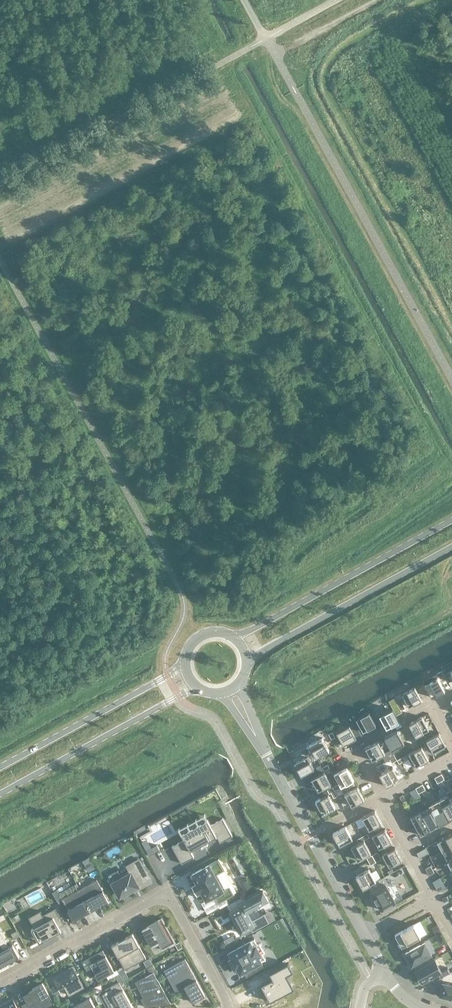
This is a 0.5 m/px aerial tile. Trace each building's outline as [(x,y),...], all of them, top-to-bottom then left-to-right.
[(437,678),(424,685),(431,697),(444,690),(437,678)] [(421,700),(414,687),(401,694),(408,707),(421,700)] [(399,722),(392,709),(379,716),(386,729),(399,722)] [(369,712),(356,719),(363,732),(376,725),(369,712)] [(416,736),(429,729),(422,717),(409,724),(416,736)] [(351,730),(349,726),(336,733),(343,746),(356,739),(351,730)] [(397,730),(384,737),(393,753),(406,746),(397,730)] [(439,732),(426,739),(433,752),(446,745),(439,732)] [(322,737),(309,744),(316,757),(329,750),(322,737)] [(378,741),(365,748),(372,760),(381,755),(385,761),(394,756),(391,749),(384,753),(378,741)] [(408,753),(415,766),(428,759),(421,746),(408,753)] [(304,751),(291,758),(301,775),(314,768),(304,751)] [(313,777),(324,771),(322,768),(320,765),(316,767),(317,769),(311,772),(313,777)] [(399,779),(392,766),(379,773),(386,786),(399,779)] [(341,787),(353,780),(346,767),(334,774),(341,787)] [(318,791),(331,784),(324,771),(313,777),(311,778),(318,791)] [(344,793),(351,806),(364,799),(357,786),(344,793)] [(335,807),(328,794),(315,801),(322,814),(335,807)] [(448,794),(447,795),(438,800),(449,819),(450,819),(451,817),(451,802),(448,794)] [(438,800),(429,805),(430,807),(440,825),(449,819),(438,800)] [(430,807),(421,812),(430,830),(440,825),(430,807)] [(362,817),(369,830),(382,823),(375,810),(362,817)] [(420,810),(410,816),(420,835),(430,830),(421,812),(420,810)] [(172,846),(181,864),(193,857),(190,851),(216,836),(220,843),(232,836),(222,818),(210,825),(207,820),(181,834),(184,839),(172,846)] [(332,833),(339,846),(352,839),(345,826),(332,833)] [(392,841),(385,829),(372,836),(379,848),(392,841)] [(437,841),(442,851),(451,846),(451,833),(437,841)] [(358,860),(371,853),(364,840),(358,843),(351,847),(358,860)] [(157,845),(146,851),(149,856),(159,850),(157,845)] [(447,861),(451,858),(451,846),(442,851),(447,861)] [(402,860),(395,847),(382,854),(389,867),(402,860)] [(419,858),(428,853),(425,848),(416,853),(419,858)] [(89,857),(83,861),(89,871),(95,868),(89,857)] [(117,870),(108,875),(120,896),(145,882),(138,869),(143,867),(139,859),(126,866),(130,873),(121,878),(117,870)] [(218,859),(192,874),(197,883),(192,885),(197,893),(201,891),(206,900),(214,896),(217,903),(217,904),(234,894),(233,894),(229,887),(223,890),(215,875),(224,870),(219,861),(218,859)] [(375,881),(368,869),(356,876),(363,888),(375,881)] [(96,879),(79,889),(91,911),(108,901),(96,879)] [(395,902),(385,883),(371,891),(375,898),(377,903),(381,910),(395,902)] [(79,889),(61,899),(73,920),(91,911),(79,889)] [(252,921),(247,912),(268,900),(263,891),(238,904),(239,907),(229,913),(233,921),(234,920),(236,925),(240,934),(250,928),(252,932),(269,923),(264,914),(252,921)] [(203,911),(208,921),(229,910),(225,901),(203,911)] [(40,911),(28,917),(35,929),(36,928),(43,941),(48,938),(49,938),(49,937),(55,934),(53,930),(64,924),(55,908),(42,915),(40,911)] [(150,925),(143,929),(152,946),(158,942),(162,949),(169,946),(169,947),(176,943),(162,918),(149,924),(150,925)] [(401,947),(420,937),(413,924),(395,934),(401,947)] [(431,928),(435,935),(441,932),(437,925),(431,928)] [(19,957),(12,945),(8,947),(0,932),(0,967),(19,957)] [(146,958),(132,934),(118,941),(111,945),(125,970),(146,958)] [(243,972),(246,977),(264,967),(261,962),(265,959),(262,953),(260,954),(256,946),(258,945),(254,939),(229,952),(234,961),(235,960),(237,964),(236,964),(240,973),(243,972)] [(411,965),(431,954),(424,942),(405,953),(411,965)] [(102,950),(81,962),(90,977),(95,974),(98,980),(114,971),(102,950)] [(149,958),(143,961),(146,967),(152,964),(149,958)] [(177,971),(167,976),(175,992),(184,987),(193,1002),(205,995),(185,959),(173,965),(177,971)] [(441,971),(434,959),(414,970),(421,983),(437,974),(440,978),(450,973),(447,968),(441,971)] [(272,979),(261,985),(270,1002),(294,989),(287,975),(293,971),(288,963),(269,973),(272,979)] [(58,989),(64,986),(69,995),(83,987),(73,967),(72,966),(71,967),(53,977),(52,978),(58,989)] [(153,972),(135,982),(143,997),(140,999),(145,1007),(170,1003),(153,972)] [(132,1007),(119,982),(110,987),(111,989),(108,991),(107,990),(104,991),(104,993),(102,994),(105,1001),(103,1002),(106,1007),(108,1006),(109,1007),(130,1007),(132,1007)] [(442,982),(440,995),(439,996),(440,996),(448,998),(449,998),(451,998),(451,985),(442,982)] [(46,1007),(54,1004),(42,983),(22,994),(30,1007),(40,1007),(44,1006),(46,1007)] [(90,998),(70,1007),(95,1007),(90,998)] [(12,999),(0,1006),(0,1007),(17,1007),(12,999)]
